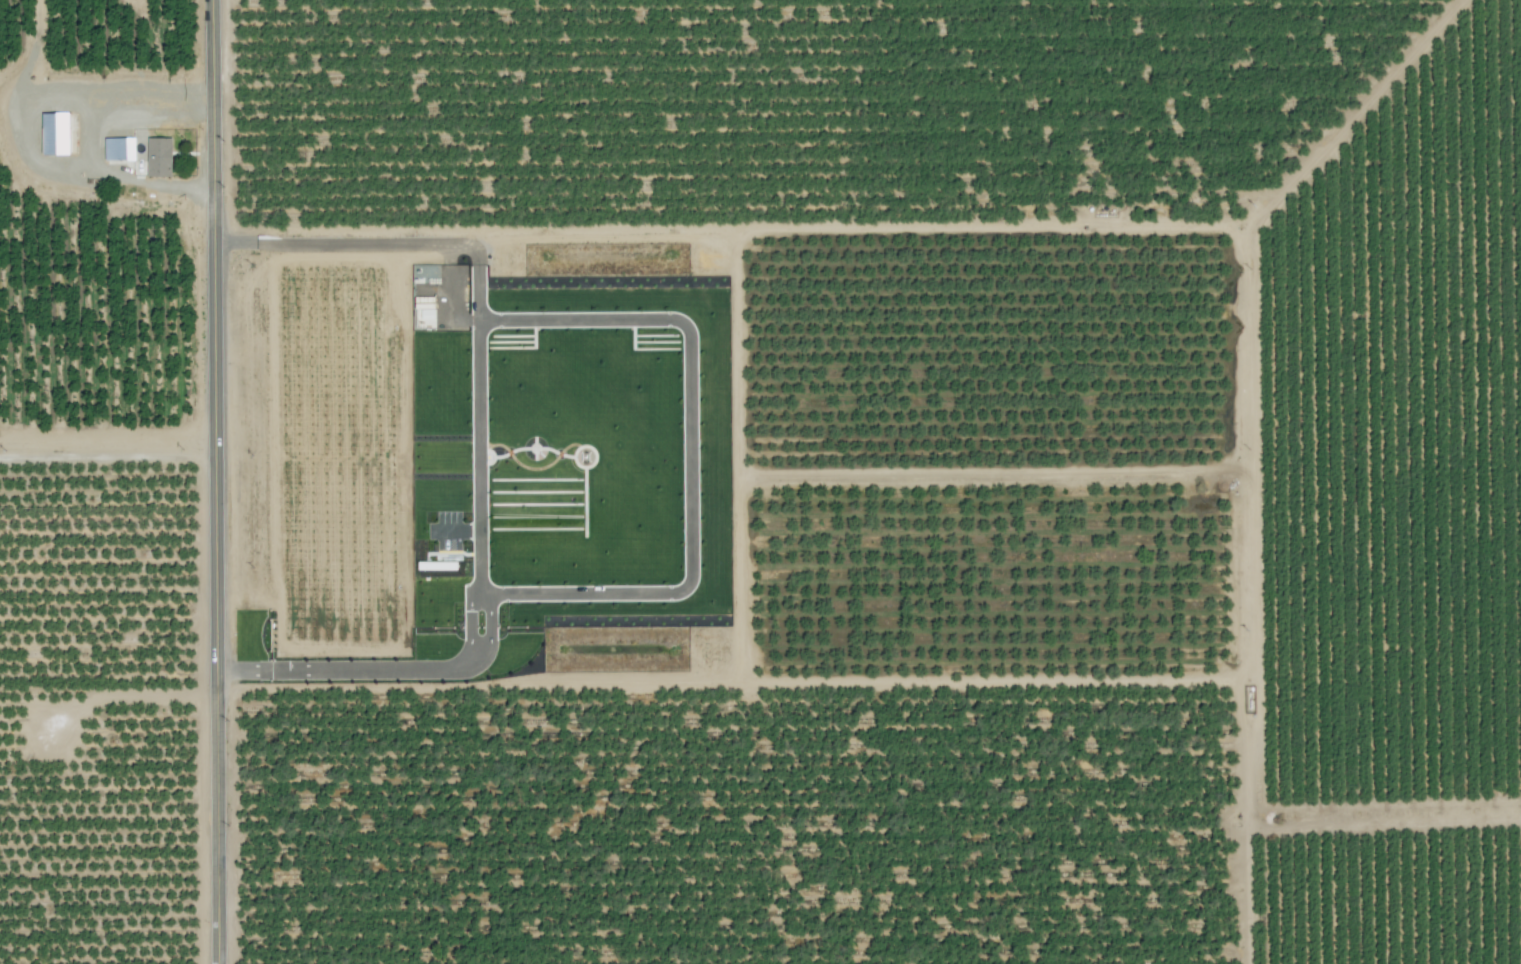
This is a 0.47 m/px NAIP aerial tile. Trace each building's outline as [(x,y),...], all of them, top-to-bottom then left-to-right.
[(69,113),(42,114),(43,155),(70,154),(69,113)] [(134,139),(105,138),(105,160),(134,160),(134,139)] [(147,176),(171,177),(171,138),(148,138),(147,176)]
